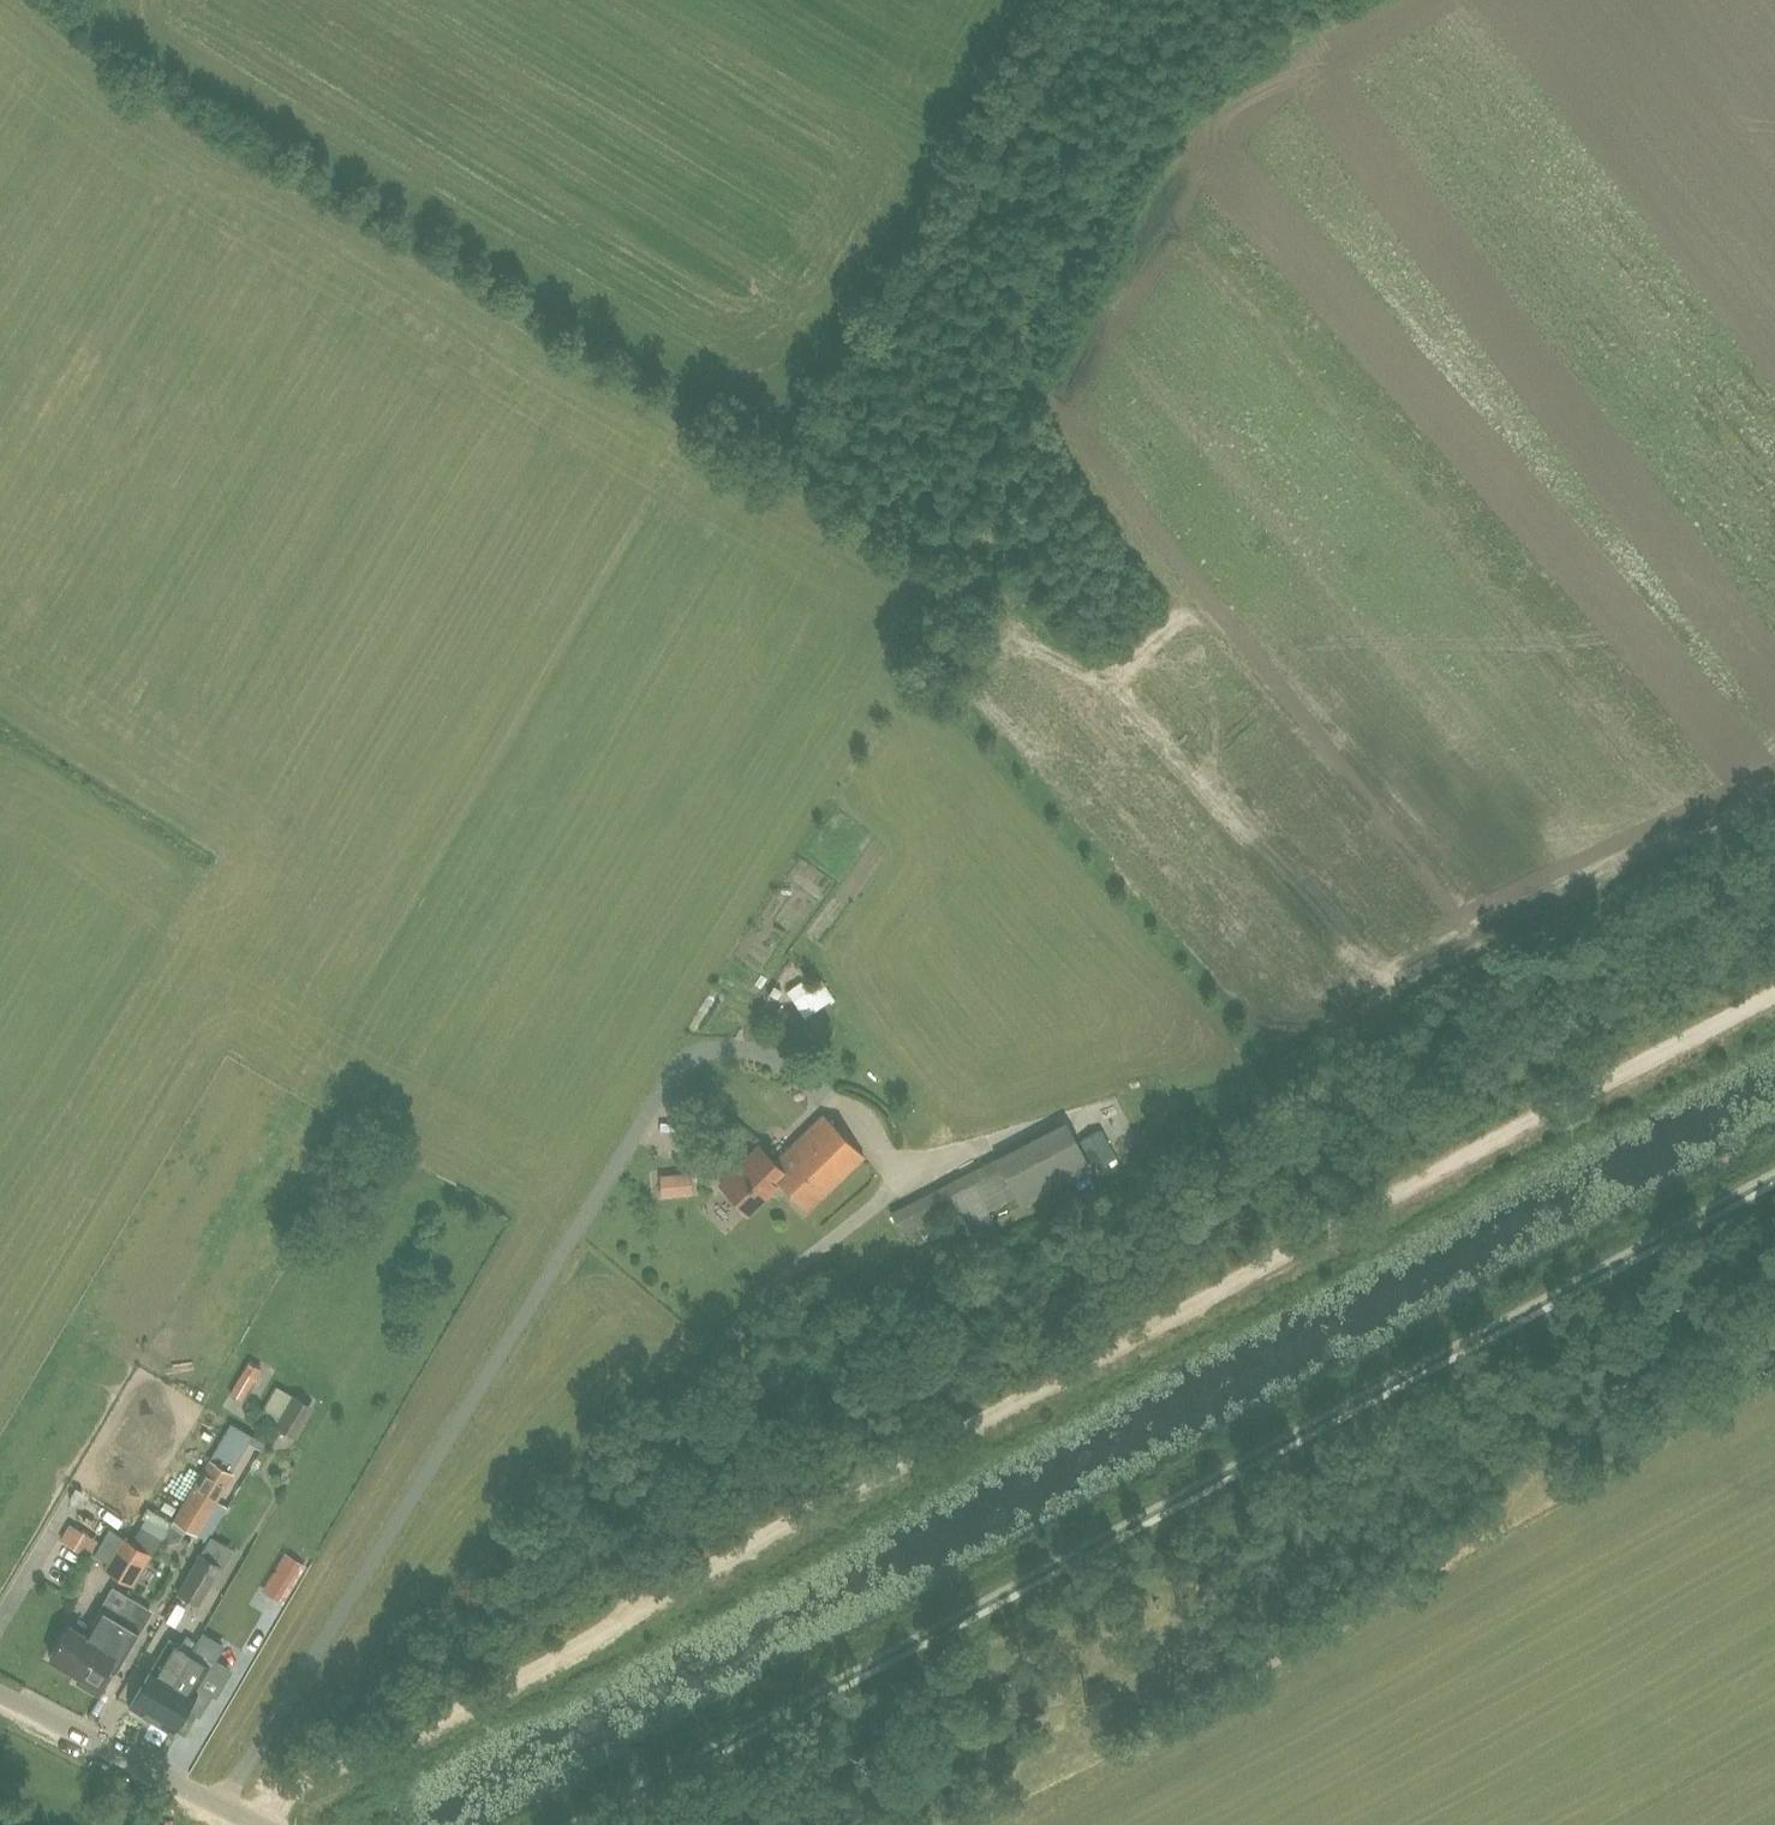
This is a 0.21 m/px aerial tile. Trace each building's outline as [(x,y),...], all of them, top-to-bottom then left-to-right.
[(825,978),(810,987),(805,979),(790,989),(808,1016),(838,996),(825,978)] [(760,1146),(721,1184),(748,1212),(780,1181),(809,1211),(810,1210),(809,1209),(837,1182),(864,1156),(824,1114),(775,1162),(760,1146)] [(996,1157),(890,1213),(902,1235),(952,1210),(967,1237),(994,1222),(988,1212),(1017,1197),(1003,1171),(996,1157)] [(664,1172),(665,1195),(696,1194),(695,1170),(664,1172)] [(252,1359),(233,1392),(250,1401),(268,1368),(252,1359)] [(309,1406),(292,1396),(291,1395),(274,1425),(292,1435),(309,1406)] [(218,1498),(233,1473),(225,1469),(248,1431),(232,1422),(175,1518),(169,1528),(162,1539),(162,1540),(170,1544),(179,1542),(188,1526),(198,1533),(218,1498)] [(59,1540),(87,1558),(98,1540),(70,1523),(59,1540)] [(121,1538),(104,1568),(131,1585),(149,1555),(160,1538),(140,1526),(129,1543),(121,1538)] [(108,1529),(93,1554),(105,1561),(120,1536),(108,1529)] [(306,1565),(284,1552),(261,1591),(282,1604),(306,1565)] [(177,1593),(198,1605),(220,1566),(200,1554),(177,1593)] [(68,1624),(49,1656),(80,1675),(99,1643),(104,1646),(119,1620),(134,1596),(114,1584),(99,1608),(84,1634),(68,1624)] [(80,1675),(76,1681),(77,1682),(77,1681),(98,1694),(112,1670),(115,1672),(139,1632),(154,1608),(134,1596),(119,1620),(104,1646),(99,1643),(80,1675)] [(195,1642),(150,1719),(170,1731),(185,1706),(198,1714),(211,1692),(198,1684),(214,1657),(222,1644),(201,1631),(195,1642)] [(130,1707),(129,1709),(130,1713),(139,1718),(143,1718),(144,1715),(150,1719),(195,1642),(186,1637),(179,1650),(169,1644),(157,1666),(154,1665),(129,1706),(130,1707)] [(1001,1683),(1006,1702),(1011,1717),(1025,1713),(1026,1717),(1043,1712),(1041,1707),(1046,1705),(1037,1672),(1001,1683)]
